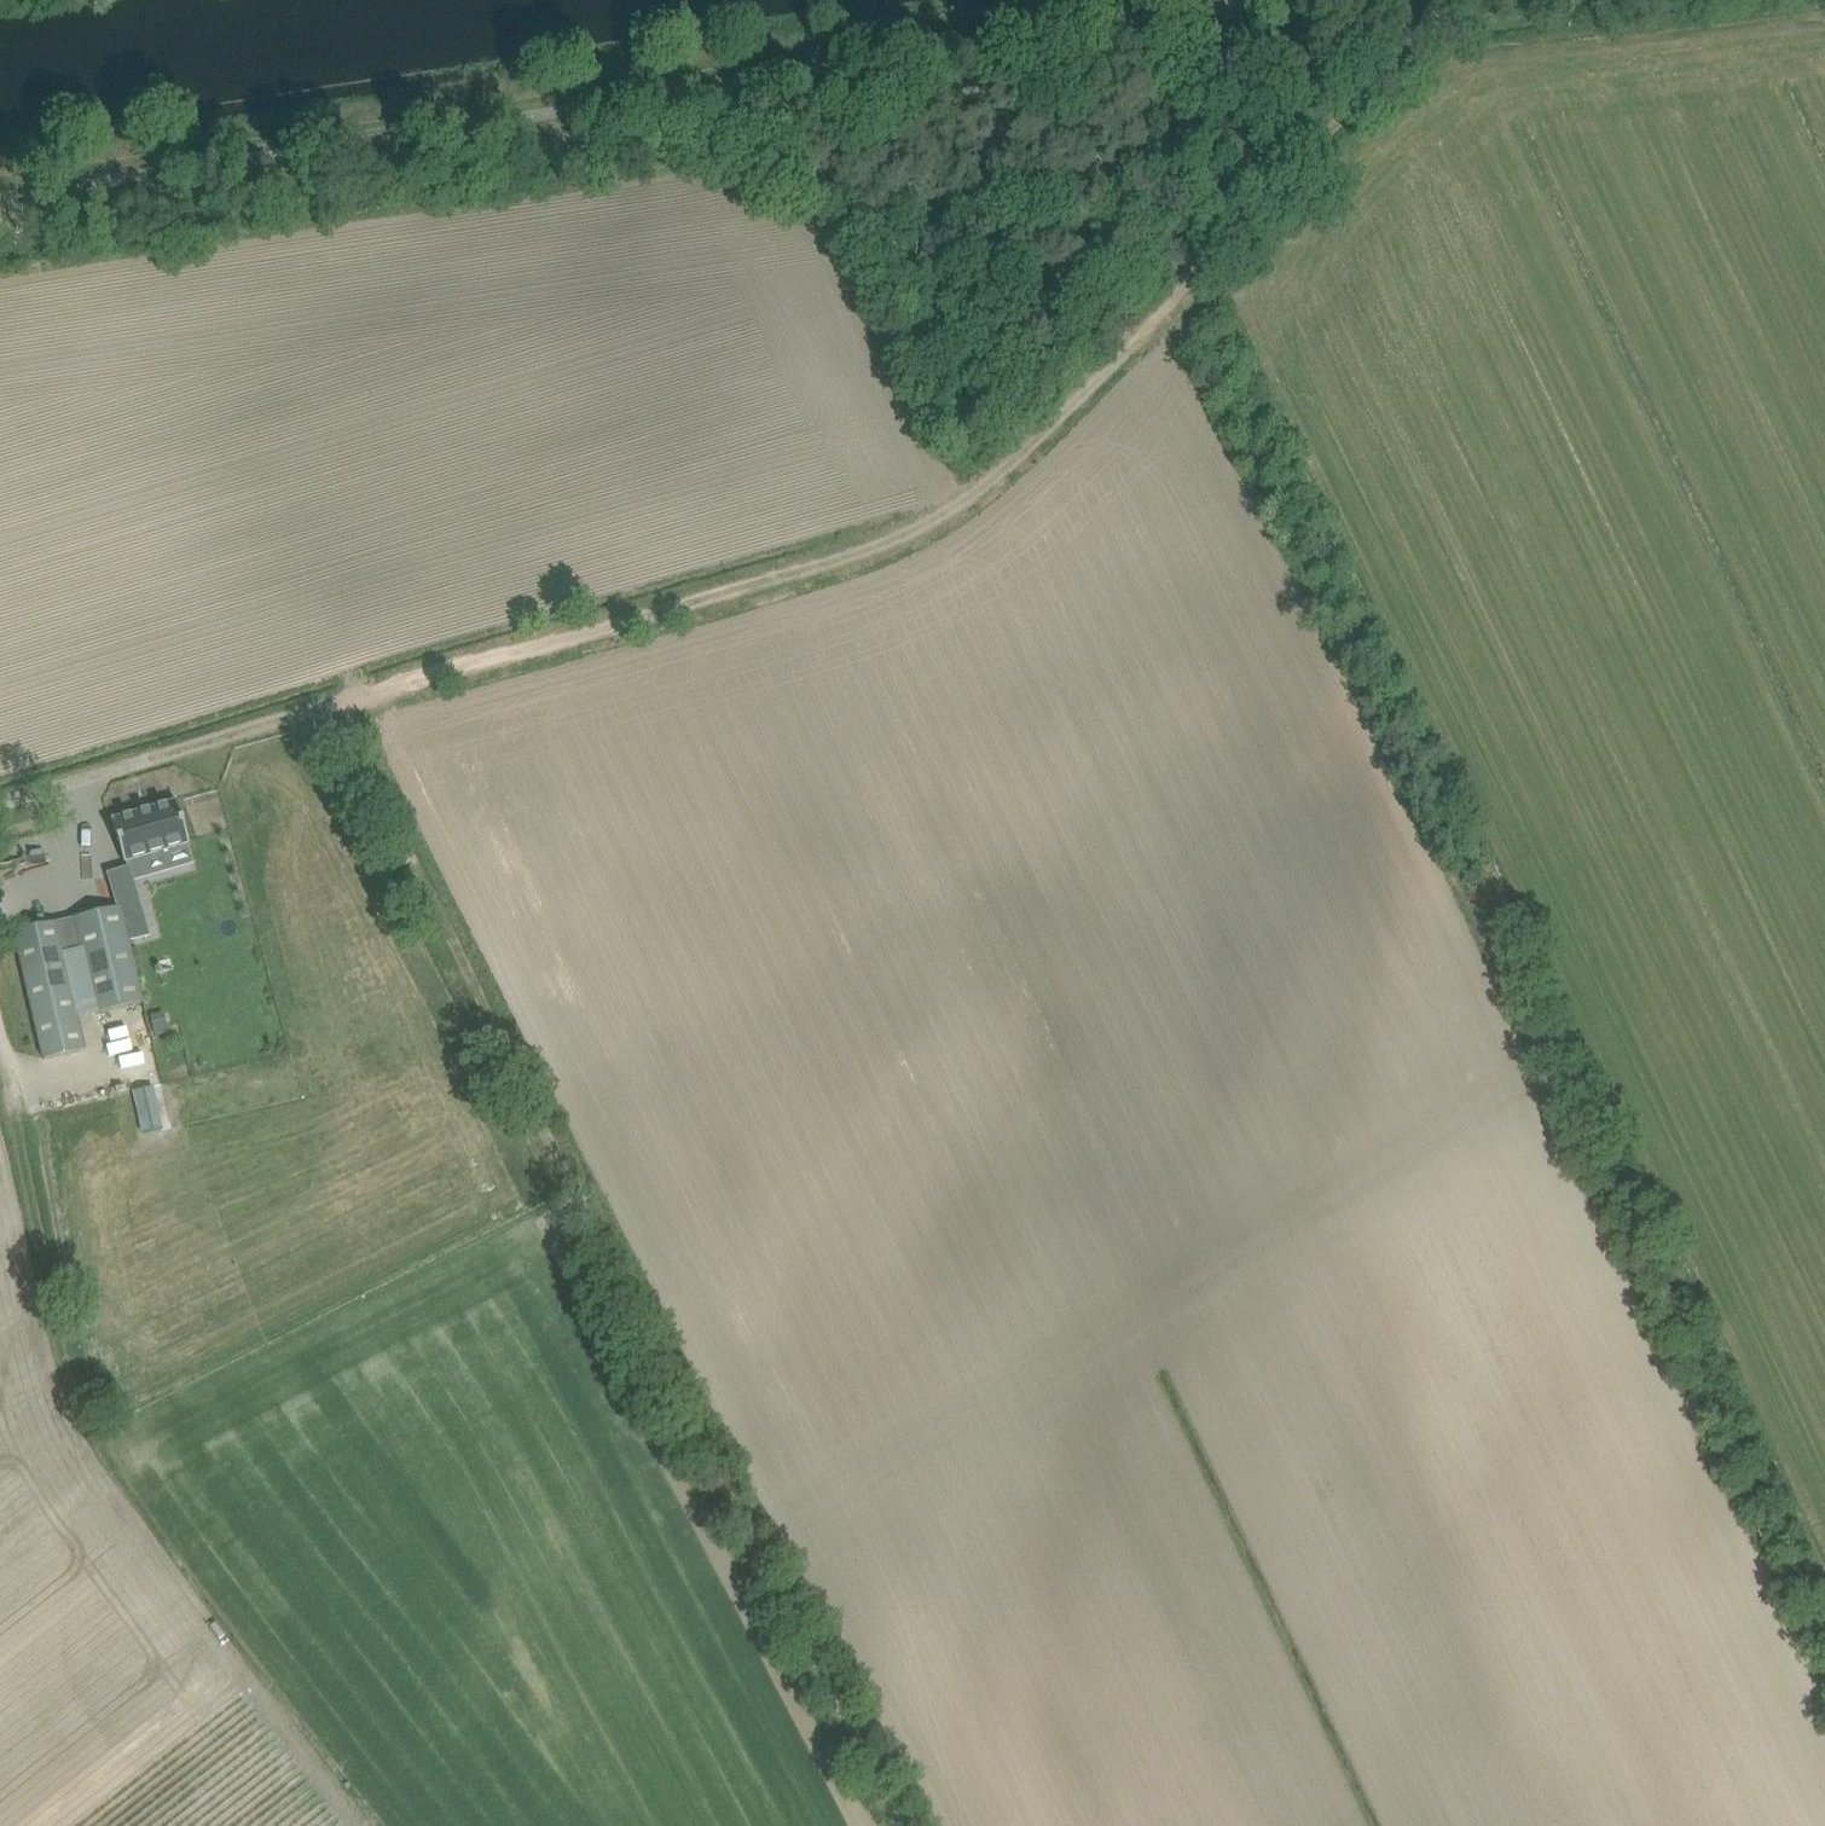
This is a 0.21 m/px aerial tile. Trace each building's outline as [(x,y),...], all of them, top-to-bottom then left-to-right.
[(113,820),(112,820),(125,863),(126,862),(129,870),(146,865),(144,856),(188,843),(188,844),(189,844),(177,801),(175,801),(175,802),(114,820),(113,820)] [(156,897),(143,900),(150,929),(219,915),(212,884),(188,889),(184,871),(152,878),(156,897)] [(120,908),(73,918),(81,952),(96,1014),(142,1003),(120,908)] [(56,922),(14,932),(44,1060),(86,1050),(64,956),(56,922)] [(164,1012),(151,1015),(154,1030),(167,1027),(164,1012)] [(153,1087),(133,1091),(143,1134),(163,1130),(153,1087)]
